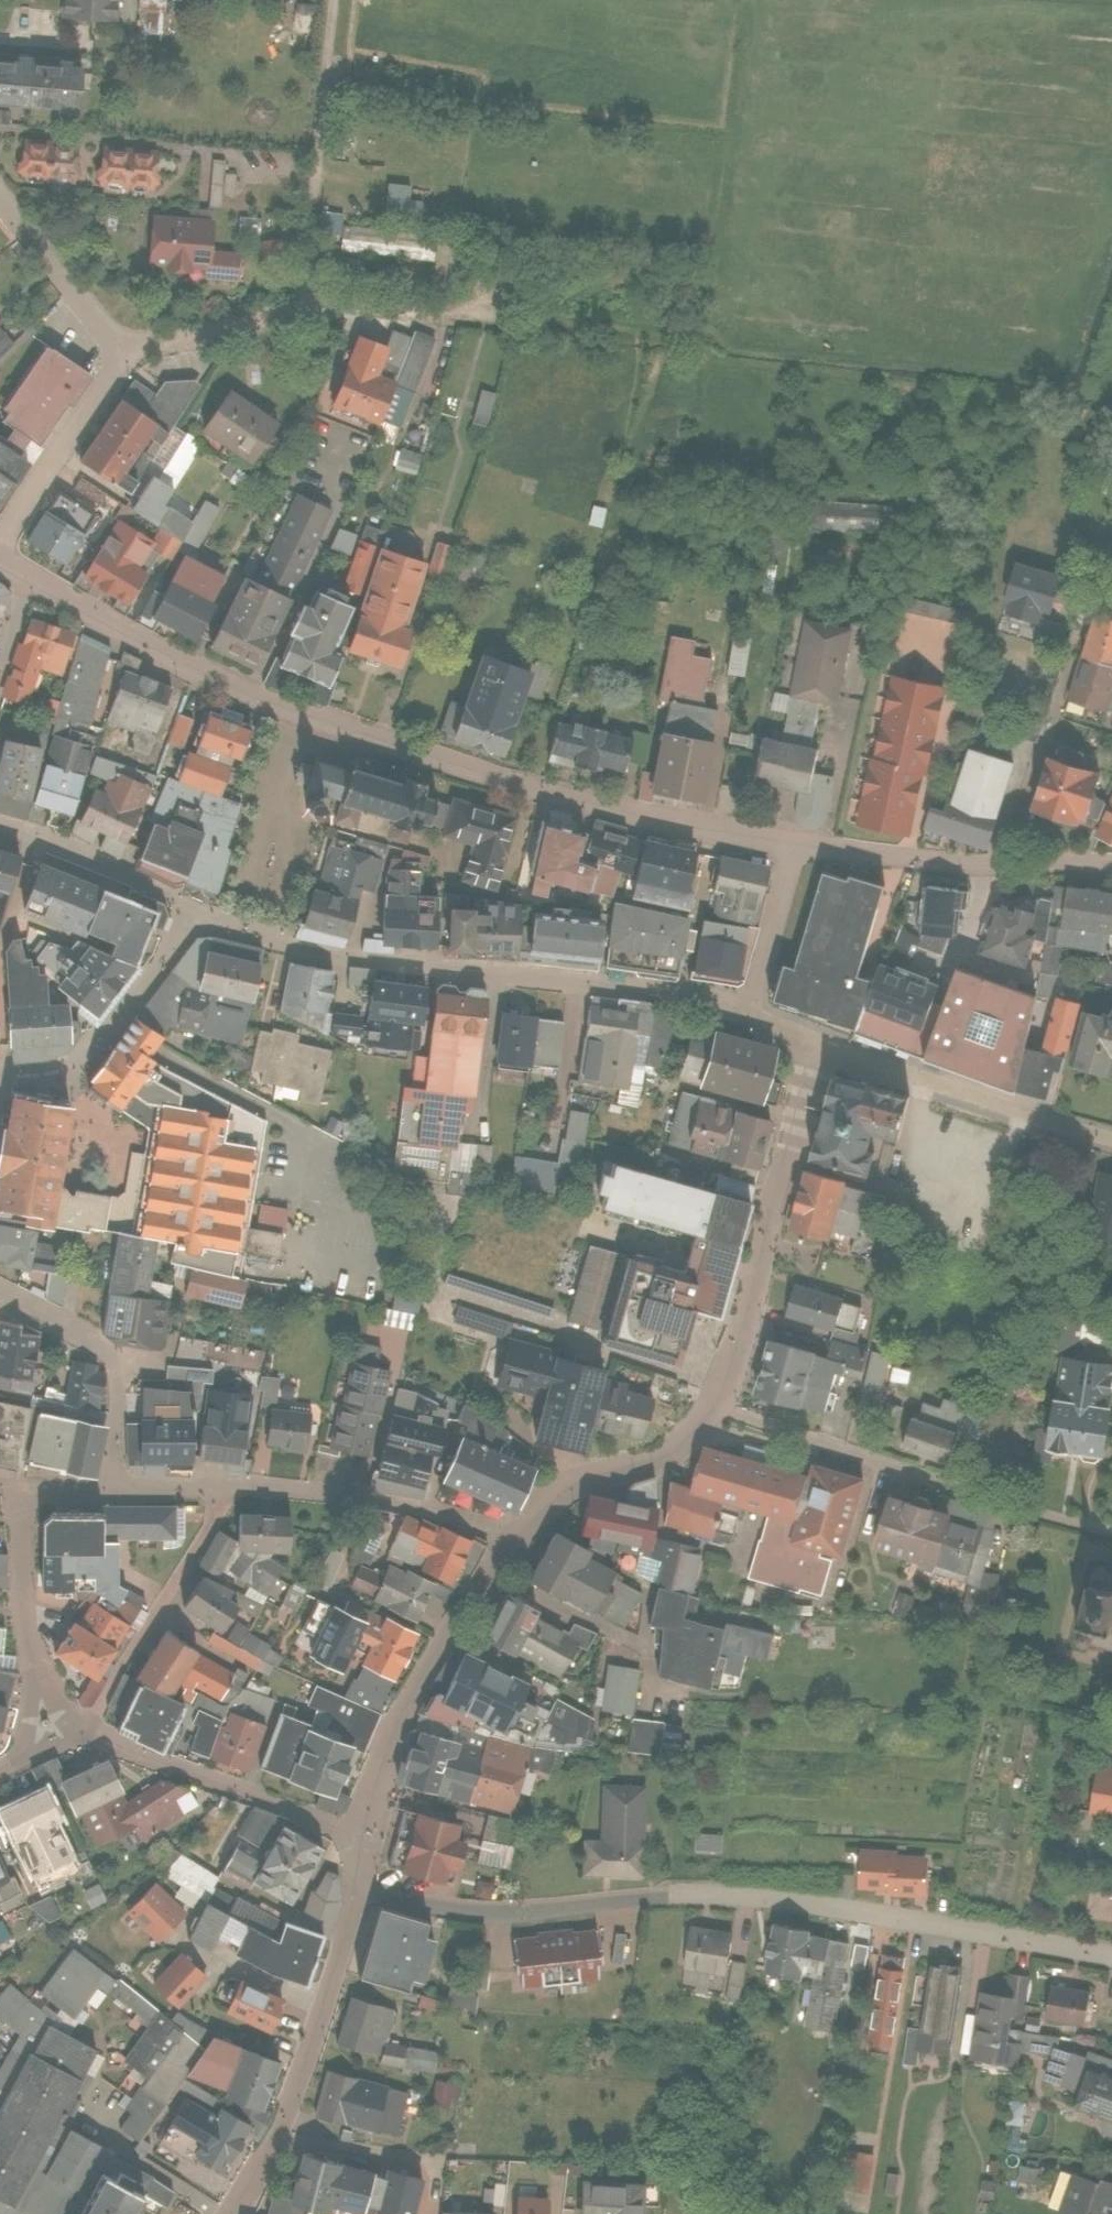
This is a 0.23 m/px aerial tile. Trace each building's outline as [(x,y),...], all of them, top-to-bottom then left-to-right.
[(72,12),(120,16),(121,0),(73,0),(72,12)] [(141,32),(167,33),(168,0),(142,0),(141,32)] [(0,58),(0,102),(33,104),(35,60),(0,58)] [(95,63),(35,60),(33,104),(92,107),(95,63)] [(53,139),(23,136),(20,175),(50,178),(53,139)] [(82,141),(53,139),(50,178),(79,180),(82,141)] [(135,147),(107,145),(104,182),(131,185),(135,147)] [(162,150),(135,147),(131,185),(159,187),(162,150)] [(229,160),(217,159),(216,182),(228,183),(229,160)] [(424,217),(425,198),(413,198),(414,183),(390,182),(389,216),(424,217)] [(225,187),(216,186),(215,206),(224,206),(225,187)] [(218,217),(153,212),(150,263),(211,267),(210,277),(246,280),(248,251),(216,248),(218,217)] [(441,278),(445,235),(339,225),(337,253),(426,261),(424,278),(438,279),(436,292),(448,293),(449,279),(441,278)] [(23,337),(5,317),(0,322),(0,358),(23,337)] [(397,345),(387,370),(411,379),(431,387),(450,336),(406,319),(397,345)] [(364,332),(337,405),(394,426),(411,379),(387,370),(397,345),(364,332)] [(0,405),(0,410),(46,445),(100,372),(51,336),(0,405)] [(139,383),(85,455),(133,491),(146,474),(188,419),(139,383)] [(232,388),(207,428),(260,461),(285,421),(232,388)] [(480,413),(462,409),(456,431),(474,435),(480,413)] [(423,454),(403,448),(398,468),(418,473),(423,454)] [(0,452),(0,502),(23,466),(0,452)] [(133,491),(121,507),(174,538),(185,540),(204,548),(224,504),(205,496),(192,517),(159,500),(167,484),(146,474),(133,491)] [(301,492),(258,584),(291,599),(334,508),(301,492)] [(62,494),(33,542),(69,564),(102,510),(87,501),(83,507),(62,494)] [(892,504),(815,501),(813,530),(891,533),(892,504)] [(123,515),(88,575),(140,605),(159,571),(150,566),(161,545),(146,536),(149,530),(123,515)] [(361,531),(339,524),(332,545),(354,552),(361,531)] [(350,583),(372,591),(387,545),(365,537),(350,583)] [(456,542),(442,538),(435,560),(432,569),(446,574),(456,542)] [(435,560),(387,545),(372,591),(353,648),(409,667),(422,626),(414,623),(432,569),(435,560)] [(193,550),(160,613),(205,635),(237,572),(193,550)] [(1069,572),(1024,560),(1014,596),(1059,608),(1069,572)] [(249,580),(216,649),(263,671),(296,602),(291,599),(258,584),(249,580)] [(297,633),(284,663),(334,684),(347,654),(337,650),(357,603),(318,587),(311,603),(305,600),(292,630),(297,633)] [(77,633),(30,616),(2,694),(28,704),(40,668),(62,676),(77,633)] [(1080,660),(1111,670),(1111,625),(1093,619),(1080,660)] [(794,698),(800,699),(792,741),(766,735),(756,781),(805,791),(816,793),(820,774),(826,749),(814,746),(823,703),(842,707),(858,633),(810,623),(794,698)] [(117,648),(86,634),(53,721),(90,732),(117,648)] [(732,674),(749,675),(752,635),(734,634),(732,674)] [(668,706),(651,791),(706,803),(725,712),(704,708),(713,663),(695,659),(698,642),(667,635),(652,703),(668,706)] [(510,756),(540,669),(488,651),(458,738),(510,756)] [(1080,660),(1068,696),(1111,709),(1111,706),(1111,705),(1111,670),(1080,660)] [(947,688),(892,675),(861,824),(916,835),(920,815),(924,794),(928,775),(934,748),(938,729),(941,714),(945,699),(947,688)] [(175,692),(124,676),(111,719),(162,735),(175,692)] [(216,722),(203,718),(191,755),(228,769),(231,762),(239,765),(250,733),(239,729),(242,721),(219,713),(216,722)] [(561,715),(551,759),(622,775),(632,730),(561,715)] [(56,735),(48,762),(88,774),(96,747),(56,735)] [(5,737),(0,758),(0,793),(30,800),(42,745),(5,737)] [(191,755),(181,752),(170,783),(217,799),(228,769),(191,755)] [(927,829),(998,849),(1010,809),(1021,768),(973,754),(957,811),(934,805),(927,829)] [(295,779),(307,783),(306,788),(312,790),(337,798),(341,801),(335,820),(356,826),(407,842),(411,828),(416,830),(420,828),(421,824),(420,820),(427,823),(428,825),(431,823),(430,822),(445,826),(451,805),(437,800),(438,799),(436,798),(435,799),(425,796),(426,793),(424,792),(425,790),(424,789),(425,785),(428,783),(426,781),(423,782),(416,780),(408,777),(405,775),(403,776),(405,779),(403,783),(389,778),(390,776),(387,775),(386,777),(372,773),(375,763),(356,758),(356,760),(351,759),(350,760),(349,761),(349,763),(349,764),(348,765),(349,767),(349,768),(350,769),(348,768),(347,769),(315,759),(313,765),(301,762),(298,770),(295,779)] [(74,816),(88,774),(48,762),(34,803),(74,816)] [(1034,815),(1087,832),(1104,779),(1051,763),(1034,815)] [(73,834),(123,853),(150,784),(119,772),(113,788),(98,782),(85,814),(81,813),(73,834)] [(217,799),(170,783),(137,864),(215,894),(245,810),(217,799)] [(453,796),(451,805),(445,826),(442,834),(472,844),(462,879),(496,889),(518,816),(453,796)] [(1102,839),(1111,843),(1111,811),(1102,839)] [(534,869),(597,886),(603,863),(575,855),(583,823),(549,814),(534,869)] [(625,865),(636,868),(646,834),(599,821),(589,855),(606,860),(625,865)] [(689,915),(705,848),(651,835),(635,902),(689,915)] [(335,841),(316,895),(361,910),(380,857),(335,841)] [(0,849),(0,932),(12,894),(23,857),(0,849)] [(625,865),(606,860),(601,881),(619,886),(625,865)] [(113,942),(109,952),(134,962),(151,924),(161,929),(167,914),(163,904),(131,890),(127,898),(42,862),(22,909),(84,935),(86,930),(113,942)] [(790,958),(776,999),(864,1028),(881,977),(861,970),(890,881),(855,869),(852,877),(829,870),(799,961),(790,958)] [(748,936),(761,884),(709,871),(696,925),(700,926),(748,936)] [(390,947),(442,948),(442,901),(427,901),(428,873),(391,872),(390,947)] [(1064,885),(1055,941),(1111,950),(1111,892),(1064,885)] [(304,931),(348,946),(361,910),(316,895),(304,931)] [(1057,900),(1038,896),(1030,934),(1048,938),(1057,900)] [(1035,912),(988,900),(976,950),(1023,962),(1030,934),(1035,912)] [(679,979),(687,918),(616,909),(608,970),(679,979)] [(445,952),(472,954),(475,913),(448,911),(445,952)] [(475,913),(472,954),(522,957),(524,916),(475,913)] [(601,971),(606,930),(530,920),(525,961),(601,971)] [(743,989),(754,937),(748,936),(700,926),(689,978),(743,989)] [(170,1026),(229,1039),(241,1042),(250,1001),(260,963),(264,948),(210,936),(196,937),(166,978),(134,1017),(164,1035),(170,1026)] [(6,1003),(8,1046),(11,1046),(11,1062),(50,1060),(66,1051),(80,1035),(80,1018),(69,1018),(68,1001),(46,1002),(45,976),(39,976),(38,966),(32,966),(31,961),(27,961),(22,940),(19,938),(17,941),(13,939),(5,951),(9,1003),(6,1003)] [(85,947),(56,990),(103,1023),(142,966),(134,962),(109,952),(77,939),(75,942),(85,947)] [(334,970),(289,961),(281,1003),(326,1013),(334,970)] [(931,1022),(945,980),(887,961),(881,977),(864,1028),(861,1037),(895,1048),(906,1014),(931,1022)] [(1108,961),(1104,980),(1111,982),(1111,962),(1108,961)] [(1036,999),(956,969),(922,1060),(1013,1094),(1050,1103),(1061,1056),(1024,1048),(1036,999)] [(370,1053),(416,1059),(420,1025),(432,1026),(437,985),(359,975),(354,1016),(374,1018),(370,1053)] [(446,990),(435,1086),(410,1083),(404,1133),(466,1140),(471,1096),(471,1091),(486,1093),(497,995),(446,990)] [(629,1089),(621,1088),(619,1103),(641,1106),(646,1066),(660,1068),(662,1050),(670,1051),(675,1014),(658,1012),(659,1001),(594,993),(592,1008),(639,1014),(629,1089)] [(621,1088),(629,1089),(639,1014),(592,1008),(583,1083),(621,1088)] [(565,1014),(504,1009),(499,1062),(560,1067),(565,1014)] [(1089,1010),(1075,1062),(1111,1072),(1111,1016),(1089,1010)] [(165,1255),(162,1287),(189,1294),(196,1266),(242,1277),(266,1120),(149,1056),(157,1046),(164,1035),(134,1017),(127,1026),(111,1048),(88,1079),(92,1082),(87,1088),(119,1112),(121,1109),(149,1128),(145,1153),(131,1235),(160,1241),(165,1255)] [(769,1074),(778,1043),(717,1026),(701,1079),(763,1097),(775,1100),(782,1077),(769,1074)] [(271,1032),(259,1029),(249,1068),(262,1071),(260,1080),(300,1090),(297,1100),(318,1105),(331,1050),(298,1042),(300,1034),(273,1027),(271,1032)] [(906,1099),(831,1078),(808,1161),(882,1182),(906,1099)] [(51,1239),(53,1224),(60,1184),(74,1104),(11,1094),(5,1129),(1,1128),(0,1135),(0,1209),(20,1213),(18,1225),(26,1226),(25,1234),(51,1239)] [(701,1165),(746,1177),(760,1126),(720,1116),(723,1107),(680,1096),(665,1150),(703,1160),(701,1165)] [(571,1107),(563,1160),(518,1153),(514,1182),(559,1189),(561,1176),(580,1179),(591,1111),(571,1107)] [(111,1194),(104,1229),(117,1232),(131,1235),(145,1153),(131,1151),(124,1190),(117,1195),(111,1194)] [(677,1280),(619,1263),(596,1341),(674,1363),(688,1315),(712,1322),(750,1191),(713,1180),(709,1194),(605,1164),(591,1211),(689,1239),(677,1280)] [(856,1238),(867,1195),(841,1188),(842,1184),(803,1174),(788,1232),(827,1242),(830,1231),(856,1238)] [(60,1184),(53,1224),(76,1229),(87,1231),(88,1225),(104,1229),(111,1194),(60,1184)] [(26,1267),(23,1284),(64,1305),(74,1240),(51,1239),(25,1234),(26,1226),(18,1225),(0,1222),(0,1263),(26,1267)] [(117,1232),(106,1284),(113,1286),(150,1293),(151,1284),(160,1241),(131,1235),(117,1232)] [(242,1277),(196,1266),(189,1294),(246,1307),(252,1279),(242,1277)] [(417,1328),(426,1282),(401,1277),(395,1307),(389,1306),(386,1322),(417,1328)] [(167,1296),(151,1284),(150,1293),(113,1286),(107,1330),(116,1338),(165,1348),(172,1309),(171,1303),(167,1296)] [(843,1298),(795,1285),(785,1318),(834,1332),(843,1298)] [(528,1310),(530,1298),(496,1293),(494,1305),(528,1310)] [(461,1305),(457,1320),(512,1334),(516,1318),(461,1305)] [(1052,1456),(1103,1463),(1111,1399),(1111,1362),(1109,1362),(1111,1337),(1111,1325),(1052,1317),(1047,1356),(1058,1357),(1045,1448),(1036,1447),(1033,1465),(1051,1468),(1052,1456)] [(1,1335),(0,1340),(0,1414),(37,1419),(59,1421),(62,1395),(36,1391),(43,1340),(1,1335)] [(553,1353),(506,1340),(491,1396),(538,1409),(528,1442),(578,1456),(600,1376),(550,1362),(553,1353)] [(869,1350),(833,1340),(827,1358),(766,1341),(752,1392),(823,1412),(834,1374),(860,1381),(869,1350)] [(876,1348),(868,1386),(887,1390),(894,1352),(876,1348)] [(350,1361),(338,1401),(376,1412),(387,1371),(350,1361)] [(113,1369),(81,1364),(74,1423),(106,1427),(113,1369)] [(280,1400),(282,1375),(265,1374),(263,1399),(280,1400)] [(622,1388),(602,1383),(589,1433),(636,1445),(646,1402),(620,1396),(622,1388)] [(149,1386),(149,1456),(200,1456),(200,1386),(149,1386)] [(212,1395),(206,1456),(253,1461),(260,1400),(212,1395)] [(376,1412),(338,1401),(326,1445),(363,1456),(376,1412)] [(277,1410),(273,1445),(312,1449),(316,1415),(277,1410)] [(379,1469),(434,1484),(450,1428),(395,1413),(379,1469)] [(0,1417),(0,1464),(18,1468),(27,1423),(0,1417)] [(37,1419),(31,1464),(100,1473),(106,1427),(74,1423),(59,1421),(37,1419)] [(900,1452),(945,1467),(955,1435),(910,1421),(900,1452)] [(531,1470),(458,1439),(437,1488),(510,1518),(531,1470)] [(811,1480),(706,1450),(695,1490),(695,1497),(743,1510),(769,1517),(795,1524),(790,1542),(838,1556),(845,1558),(867,1482),(815,1468),(811,1480)] [(654,1502),(654,1475),(620,1482),(623,1498),(588,1491),(577,1525),(595,1530),(592,1543),(616,1549),(620,1535),(643,1541),(654,1502)] [(695,1497),(695,1490),(668,1484),(667,1524),(733,1542),(743,1510),(695,1497)] [(104,1500),(104,1507),(103,1533),(183,1536),(184,1503),(104,1500)] [(870,1504),(855,1557),(912,1574),(911,1578),(970,1596),(989,1532),(935,1516),(933,1523),(870,1504)] [(104,1507),(58,1507),(45,1523),(47,1550),(75,1551),(103,1551),(103,1533),(104,1507)] [(485,1541),(406,1508),(387,1553),(450,1580),(456,1567),(471,1574),(485,1541)] [(237,1514),(193,1577),(225,1585),(258,1593),(276,1567),(251,1554),(252,1548),(293,1550),(301,1516),(237,1514)] [(795,1524),(769,1517),(751,1578),(826,1600),(838,1556),(790,1542),(795,1524)] [(610,1572),(540,1537),(517,1584),(587,1619),(610,1572)] [(703,1548),(658,1537),(647,1582),(691,1593),(703,1548)] [(8,1566),(8,1544),(0,1543),(0,1566),(8,1566)] [(75,1551),(47,1550),(46,1583),(74,1584),(75,1551)] [(378,1598),(430,1622),(447,1586),(395,1562),(378,1598)] [(1108,1570),(1107,1568),(1102,1565),(1096,1565),(1092,1571),(1090,1580),(1088,1580),(1077,1622),(1080,1623),(1078,1634),(1079,1640),(1083,1643),(1088,1643),(1091,1642),(1089,1646),(1102,1650),(1104,1645),(1111,1647),(1111,1567),(1110,1567),(1108,1570)] [(225,1585),(193,1577),(175,1612),(223,1637),(239,1605),(220,1597),(225,1585)] [(112,1603),(143,1622),(158,1597),(127,1579),(112,1603)] [(639,1597),(617,1585),(599,1618),(622,1630),(639,1597)] [(681,1597),(651,1590),(644,1625),(675,1632),(666,1674),(711,1684),(723,1628),(676,1618),(681,1597)] [(535,1617),(491,1597),(470,1642),(514,1662),(517,1655),(530,1627),(535,1617)] [(88,1624),(128,1648),(143,1622),(112,1603),(104,1598),(88,1624)] [(369,1659),(401,1677),(427,1633),(393,1613),(388,1621),(364,1608),(356,1622),(382,1636),(369,1659)] [(78,1618),(59,1650),(109,1679),(128,1648),(88,1624),(78,1618)] [(174,1627),(142,1677),(181,1693),(193,1670),(228,1692),(244,1665),(174,1627)] [(563,1644),(530,1627),(517,1655),(558,1676),(575,1651),(588,1656),(597,1640),(572,1630),(563,1644)] [(522,1692),(454,1658),(434,1699),(502,1732),(522,1692)] [(6,1750),(17,1715),(8,1713),(18,1665),(0,1663),(0,1751),(6,1750)] [(636,1673),(602,1668),(596,1715),(630,1719),(636,1673)] [(181,1693),(142,1677),(120,1730),(169,1750),(191,1697),(181,1693)] [(217,1749),(259,1765),(275,1723),(287,1693),(244,1677),(217,1749)] [(318,1702),(305,1734),(358,1755),(371,1759),(394,1697),(361,1685),(350,1715),(318,1702)] [(598,1723),(554,1701),(538,1736),(560,1742),(589,1740),(598,1723)] [(207,1712),(194,1747),(213,1754),(226,1719),(207,1712)] [(663,1746),(684,1747),(685,1720),(634,1719),(633,1751),(662,1752),(663,1746)] [(520,1769),(549,1775),(549,1752),(421,1722),(402,1788),(502,1816),(520,1769)] [(275,1723),(259,1765),(343,1796),(358,1755),(305,1734),(275,1723)] [(111,1758),(63,1783),(79,1815),(83,1813),(123,1794),(128,1791),(111,1758)] [(1096,1762),(1088,1813),(1111,1817),(1111,1764),(1096,1762)] [(123,1794),(83,1813),(99,1843),(140,1820),(151,1838),(187,1819),(177,1805),(196,1793),(175,1779),(127,1802),(123,1794)] [(584,1871),(644,1872),(646,1790),(602,1789),(601,1838),(585,1837),(584,1871)] [(47,1790),(2,1812),(33,1880),(37,1878),(46,1898),(86,1881),(78,1864),(60,1826),(63,1824),(47,1790)] [(253,1893),(258,1884),(303,1908),(341,1846),(301,1822),(253,1809),(216,1870),(225,1876),(253,1893)] [(450,1821),(408,1811),(402,1835),(397,1853),(392,1873),(435,1883),(438,1868),(453,1872),(459,1851),(444,1847),(450,1821)] [(700,1832),(699,1850),(725,1850),(725,1832),(700,1832)] [(900,1855),(900,1851),(867,1847),(863,1885),(897,1889),(900,1855)] [(216,1870),(186,1852),(172,1874),(211,1898),(225,1876),(216,1870)] [(930,1897),(934,1859),(900,1855),(897,1889),(896,1893),(930,1897)] [(31,1898),(22,1878),(8,1885),(0,1868),(0,1912),(31,1898)] [(325,1875),(300,1928),(327,1938),(339,1905),(336,1876),(325,1875)] [(163,1878),(137,1905),(169,1936),(195,1909),(163,1878)] [(104,1885),(90,1889),(95,1905),(109,1900),(104,1885)] [(245,1944),(253,1925),(213,1902),(195,1938),(216,1948),(224,1934),(245,1944)] [(434,1918),(378,1906),(364,1974),(420,1987),(424,1969),(436,1971),(444,1934),(431,1931),(434,1918)] [(837,1932),(780,1921),(771,1966),(817,1975),(828,1977),(832,1956),(837,1932)] [(245,1944),(240,1954),(313,1979),(327,1938),(300,1928),(284,1923),(279,1938),(253,1925),(245,1944)] [(17,1940),(9,1926),(0,1931),(0,1949),(17,1940)] [(732,1933),(693,1927),(688,1967),(727,1972),(732,1933)] [(602,1929),(514,1937),(519,1986),(606,1978),(602,1929)] [(77,1950),(41,2000),(52,2007),(67,2017),(82,2027),(104,1990),(116,1997),(154,2025),(164,2012),(125,1981),(121,1985),(77,1950)] [(212,1975),(188,1952),(159,1982),(182,2005),(212,1975)] [(828,1977),(817,1975),(810,2021),(843,2026),(853,1959),(832,1956),(828,1977)] [(863,2048),(898,2051),(905,1966),(883,1964),(882,1980),(869,1978),(863,2048)] [(966,1968),(934,1964),(925,2029),(957,2034),(966,1968)] [(1008,1996),(977,1992),(968,2059),(1022,2066),(1025,2040),(1007,2038),(1010,2013),(1029,2015),(1034,1975),(1011,1972),(1008,1996)] [(919,1978),(916,2003),(928,2004),(930,1979),(919,1978)] [(289,1999),(247,1980),(233,2010),(275,2029),(289,1999)] [(1095,1992),(1051,1983),(1044,2016),(1088,2026),(1095,1992)] [(0,2006),(0,2017),(14,2029),(34,2003),(15,1988),(0,2006)] [(398,2004),(354,1994),(340,2051),(401,2065),(406,2044),(389,2040),(398,2004)] [(26,2041),(41,2016),(59,2028),(67,2017),(52,2007),(46,2012),(34,2003),(14,2029),(26,2041)] [(177,2021),(164,2012),(154,2025),(128,2060),(158,2082),(193,2033),(177,2021)] [(182,2014),(177,2021),(193,2033),(158,2082),(138,2102),(130,2097),(123,2107),(135,2117),(125,2129),(139,2141),(146,2147),(191,2080),(212,2050),(204,2046),(213,2035),(182,2014)] [(59,2028),(41,2016),(26,2041),(0,2083),(0,2131),(59,2028)] [(59,2028),(0,2131),(0,2199),(23,2212),(70,2130),(112,2059),(59,2028)] [(284,2068),(216,2043),(212,2050),(191,2080),(229,2096),(227,2102),(264,2117),(284,2068)] [(1078,2107),(1108,2117),(1105,2124),(1111,2126),(1111,2055),(1094,2049),(1092,2056),(1060,2045),(1050,2076),(1084,2088),(1078,2107)] [(332,2067),(319,2115),(384,2132),(397,2083),(332,2067)] [(442,2076),(433,2099),(456,2108),(465,2086),(442,2076)] [(1011,2122),(1026,2123),(1028,2100),(1013,2099),(1011,2122)] [(212,2123),(182,2104),(166,2129),(201,2151),(194,2161),(218,2177),(248,2129),(220,2111),(212,2123)] [(0,2199),(0,2213),(147,2213),(154,2199),(104,2175),(115,2154),(70,2130),(23,2212),(0,2199)] [(146,2147),(139,2141),(132,2150),(144,2157),(150,2149),(146,2147)] [(851,2148),(847,2209),(873,2211),(877,2150),(851,2148)] [(285,2170),(275,2213),(357,2213),(363,2188),(285,2170)] [(1107,2174),(1104,2183),(1069,2170),(1055,2206),(1076,2213),(1107,2213),(1109,2208),(1106,2207),(1110,2198),(1111,2198),(1111,2176),(1107,2174)] [(585,2179),(584,2213),(650,2213),(651,2181),(585,2179)] [(374,2190),(369,2213),(405,2213),(409,2191),(376,2184),(374,2190)] [(363,2188),(357,2213),(369,2213),(374,2190),(363,2188)] [(517,2213),(557,2213),(558,2198),(518,2196),(517,2213)]
